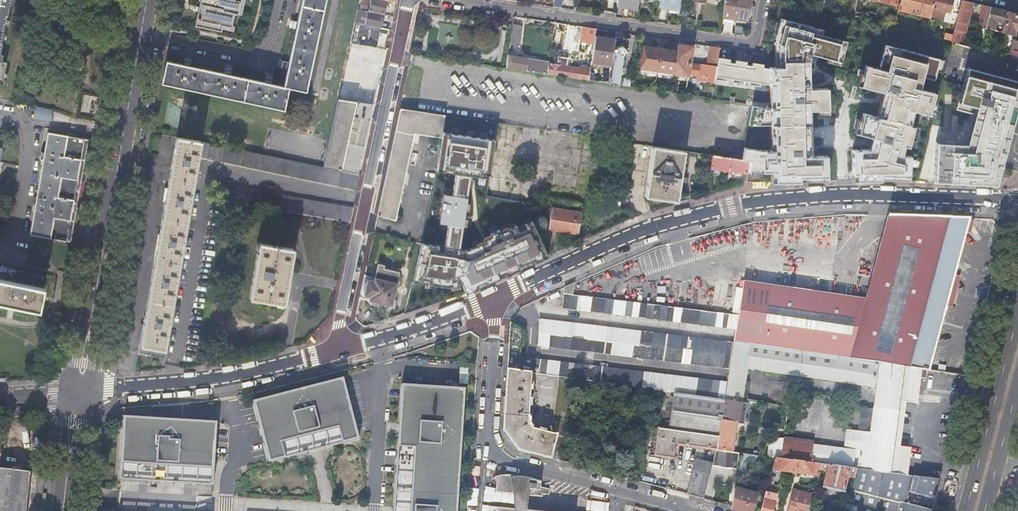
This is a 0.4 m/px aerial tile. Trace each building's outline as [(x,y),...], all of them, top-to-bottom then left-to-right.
[(4,84),(9,63),(3,62),(5,55),(2,54),(4,44),(3,43),(8,17),(10,17),(12,6),(15,7),(16,0),(0,0),(0,83),(4,84)] [(301,7),(298,23),(295,23),(294,28),(296,29),(289,64),(286,63),(285,69),(288,70),(284,88),(271,85),(272,81),(266,80),(266,84),(228,76),(228,72),(223,71),(222,75),(207,72),(189,68),(190,65),(185,63),(184,67),(166,63),(162,85),(284,111),(289,89),(306,92),(325,0),(303,0),(301,7)] [(196,27),(222,32),(222,29),(223,25),(231,27),(232,25),(235,13),(238,14),(238,13),(241,0),(201,0),(196,27)] [(355,22),(381,28),(382,21),(384,10),(385,5),(388,6),(389,0),(371,0),(368,12),(357,9),(355,22)] [(639,0),(617,0),(616,7),(623,8),(630,9),(637,10),(639,0)] [(680,6),(681,0),(660,0),(660,1),(659,7),(669,9),(680,10),(680,6)] [(723,18),(735,20),(748,22),(751,0),(725,0),(723,18)] [(814,7),(822,9),(824,0),(816,0),(814,7)] [(848,15),(852,16),(856,0),(851,0),(848,15)] [(930,18),(931,14),(934,0),(900,0),(898,7),(897,10),(930,18)] [(952,0),(934,0),(931,14),(934,14),(934,13),(943,15),(944,11),(949,12),(952,0)] [(955,43),(965,46),(968,34),(964,33),(968,16),(972,17),(973,13),(969,12),(970,8),(972,3),(961,1),(951,42),(955,43)] [(680,10),(678,22),(685,23),(688,7),(680,6),(680,10)] [(977,27),(985,28),(990,8),(982,6),(977,27)] [(1002,32),(1007,12),(998,10),(990,8),(985,28),(994,30),(996,23),(1003,24),(1001,32),(1002,32)] [(1007,12),(1002,32),(1014,36),(1015,31),(1017,31),(1017,15),(1007,12)] [(770,173),(770,183),(827,182),(827,156),(810,156),(809,110),(827,109),(827,88),(808,88),(808,59),(810,52),(840,61),(846,40),(821,33),(822,28),(780,17),(774,42),(778,44),(779,66),(767,67),(767,68),(763,67),(764,64),(753,63),(753,66),(746,65),(746,62),(736,60),(735,63),(728,62),(729,59),(717,58),(716,67),(715,77),(721,79),(721,81),(726,82),(726,79),(732,80),(732,81),(739,82),(739,84),(743,84),(743,81),(749,82),(749,84),(756,84),(756,87),(761,87),(762,84),(767,85),(767,86),(771,86),(771,108),(752,106),(751,126),(776,125),(777,150),(762,151),(750,148),(749,160),(748,173),(770,173)] [(355,22),(350,44),(377,48),(379,41),(381,34),(388,35),(389,30),(381,28),(355,22)] [(520,27),(513,25),(510,44),(517,45),(520,27)] [(596,29),(583,27),(582,35),(581,43),(594,45),(595,37),(596,29)] [(605,65),(602,83),(609,84),(614,50),(614,48),(615,40),(605,38),(595,37),(594,45),(591,63),(605,65)] [(616,37),(615,40),(614,48),(627,49),(628,48),(630,39),(623,38),(616,37)] [(1017,59),(1017,40),(1013,39),(1008,57),(1017,59)] [(692,47),(678,44),(677,51),(673,73),(673,74),(688,76),(688,74),(697,75),(697,77),(714,80),(715,77),(716,67),(708,65),(699,64),(699,66),(690,64),(691,55),(692,47)] [(851,150),(852,181),(892,180),(907,181),(909,156),(900,156),(903,147),(907,148),(913,127),(908,126),(912,111),(928,115),(934,93),(918,89),(921,77),(933,80),(939,59),(884,45),(878,69),(865,65),(859,86),(882,92),(875,117),(862,113),(856,133),(870,137),(867,150),(851,150)] [(657,71),(660,49),(652,48),(644,46),(640,68),(657,71)] [(719,48),(711,46),(708,65),(716,67),(717,58),(719,48)] [(673,73),(677,51),(668,50),(660,49),(657,71),(673,73)] [(614,50),(609,84),(618,85),(621,64),(624,65),(625,62),(625,60),(622,59),(623,54),(618,53),(618,51),(614,50)] [(508,55),(506,68),(547,74),(548,67),(549,62),(529,58),(508,55)] [(548,67),(547,74),(588,81),(590,68),(580,66),(580,69),(566,67),(568,58),(558,57),(556,65),(551,65),(551,67),(548,67)] [(933,182),(995,186),(1004,153),(1017,101),(1017,80),(967,67),(955,110),(973,114),(964,144),(935,142),(933,182)] [(365,142),(373,105),(338,99),(323,168),(358,174),(365,142)] [(36,106),(35,117),(52,118),(53,107),(36,106)] [(441,141),(445,116),(400,109),(377,216),(388,218),(399,220),(417,135),(441,141)] [(487,180),(493,124),(445,116),(441,141),(436,161),(451,162),(448,181),(439,182),(431,213),(439,213),(437,238),(453,240),(458,216),(469,177),(487,180)] [(41,156),(40,160),(43,161),(36,199),(34,198),(33,202),(33,205),(35,206),(30,236),(67,243),(70,224),(78,225),(81,204),(74,203),(84,140),(48,133),(44,154),(42,153),(41,156)] [(357,190),(360,175),(358,174),(323,168),(207,144),(206,144),(177,139),(169,180),(144,328),(139,354),(152,356),(152,357),(164,359),(198,159),(357,190)] [(677,202),(684,151),(652,146),(645,197),(661,199),(677,202)] [(748,173),(749,160),(712,155),(711,168),(748,173)] [(225,202),(350,222),(353,207),(223,186),(220,201),(225,202)] [(619,210),(621,202),(620,202),(610,200),(608,208),(619,210)] [(581,213),(551,208),(548,230),(578,235),(580,224),(581,213)] [(864,299),(848,359),(926,371),(927,371),(941,320),(943,320),(951,289),(954,276),(953,275),(964,236),(969,219),(947,218),(888,215),(887,215),(870,276),(869,281),(864,299)] [(532,217),(459,245),(419,238),(412,281),(446,291),(455,298),(548,260),(532,217)] [(284,304),(293,249),(259,244),(250,298),(284,304)] [(362,287),(360,297),(389,305),(390,301),(391,298),(394,299),(398,283),(397,283),(399,272),(383,268),(384,265),(379,264),(375,278),(365,275),(362,287)] [(39,310),(44,286),(43,286),(43,287),(0,278),(0,302),(39,310)] [(848,359),(864,299),(743,279),(743,280),(737,315),(735,329),(734,338),(733,341),(848,359)] [(563,294),(572,295),(574,283),(564,288),(563,294)] [(735,329),(737,315),(572,295),(563,294),(562,301),(561,308),(735,329)] [(729,368),(733,343),(538,320),(537,345),(729,368)] [(572,379),(660,391),(675,393),(724,399),(724,397),(726,383),(519,357),(520,345),(523,346),(523,332),(509,322),(506,369),(530,373),(558,377),(572,379)] [(724,397),(724,399),(741,402),(747,368),(876,387),(873,409),(870,409),(867,432),(864,432),(862,451),(813,444),(810,463),(822,464),(832,466),(856,469),(907,475),(911,448),(894,446),(900,401),(916,403),(919,378),(925,379),(926,371),(848,359),(733,341),(733,343),(729,368),(726,383),(724,397)] [(527,424),(530,373),(506,369),(505,395),(503,420),(508,421),(527,424)] [(565,429),(572,379),(558,377),(551,423),(554,423),(554,427),(558,428),(565,429)] [(343,378),(253,401),(268,463),(307,453),(320,449),(359,439),(343,378)] [(401,385),(398,438),(397,452),(394,508),(393,510),(457,510),(465,389),(401,385)] [(675,393),(674,398),(672,409),(671,416),(669,430),(658,429),(658,430),(656,443),(655,450),(654,456),(676,460),(678,445),(716,450),(724,399),(675,393)] [(741,402),(724,399),(716,450),(731,452),(736,423),(744,424),(747,403),(746,403),(741,402)] [(671,416),(672,409),(661,408),(660,414),(671,416)] [(213,486),(217,422),(151,418),(123,416),(119,480),(159,482),(173,483),(213,486)] [(558,428),(554,427),(553,435),(531,429),(527,424),(508,421),(506,433),(512,441),(518,450),(552,459),(558,428)] [(564,440),(565,429),(558,428),(552,459),(558,460),(561,450),(564,440)] [(780,459),(810,463),(813,444),(813,443),(783,439),(780,459)] [(731,452),(716,450),(712,466),(720,467),(720,468),(725,469),(729,469),(729,468),(737,469),(739,453),(731,452)] [(819,476),(820,470),(822,464),(810,463),(780,459),(774,458),(771,470),(819,476)] [(848,477),(854,478),(856,469),(832,466),(822,464),(820,470),(826,472),(822,487),(844,492),(848,477)] [(30,472),(0,469),(0,510),(26,510),(30,472)] [(931,510),(905,503),(908,492),(934,499),(939,480),(907,475),(856,469),(854,478),(845,510),(930,510),(931,510)] [(698,471),(692,496),(703,499),(710,474),(698,471)] [(494,493),(512,494),(528,496),(533,497),(533,495),(542,496),(542,494),(548,495),(549,490),(540,489),(539,483),(536,482),(533,481),(530,480),(527,479),(525,478),(522,477),(520,476),(517,476),(515,476),(512,475),(509,475),(506,475),(503,475),(500,475),(497,476),(494,477),(492,479),(495,483),(494,493)] [(732,506),(731,510),(735,510),(751,510),(756,494),(734,488),(732,506)] [(811,494),(793,490),(788,510),(806,510),(811,494)] [(776,494),(765,492),(765,491),(759,510),(771,510),(776,494)] [(512,494),(513,507),(526,509),(528,496),(512,494)]
